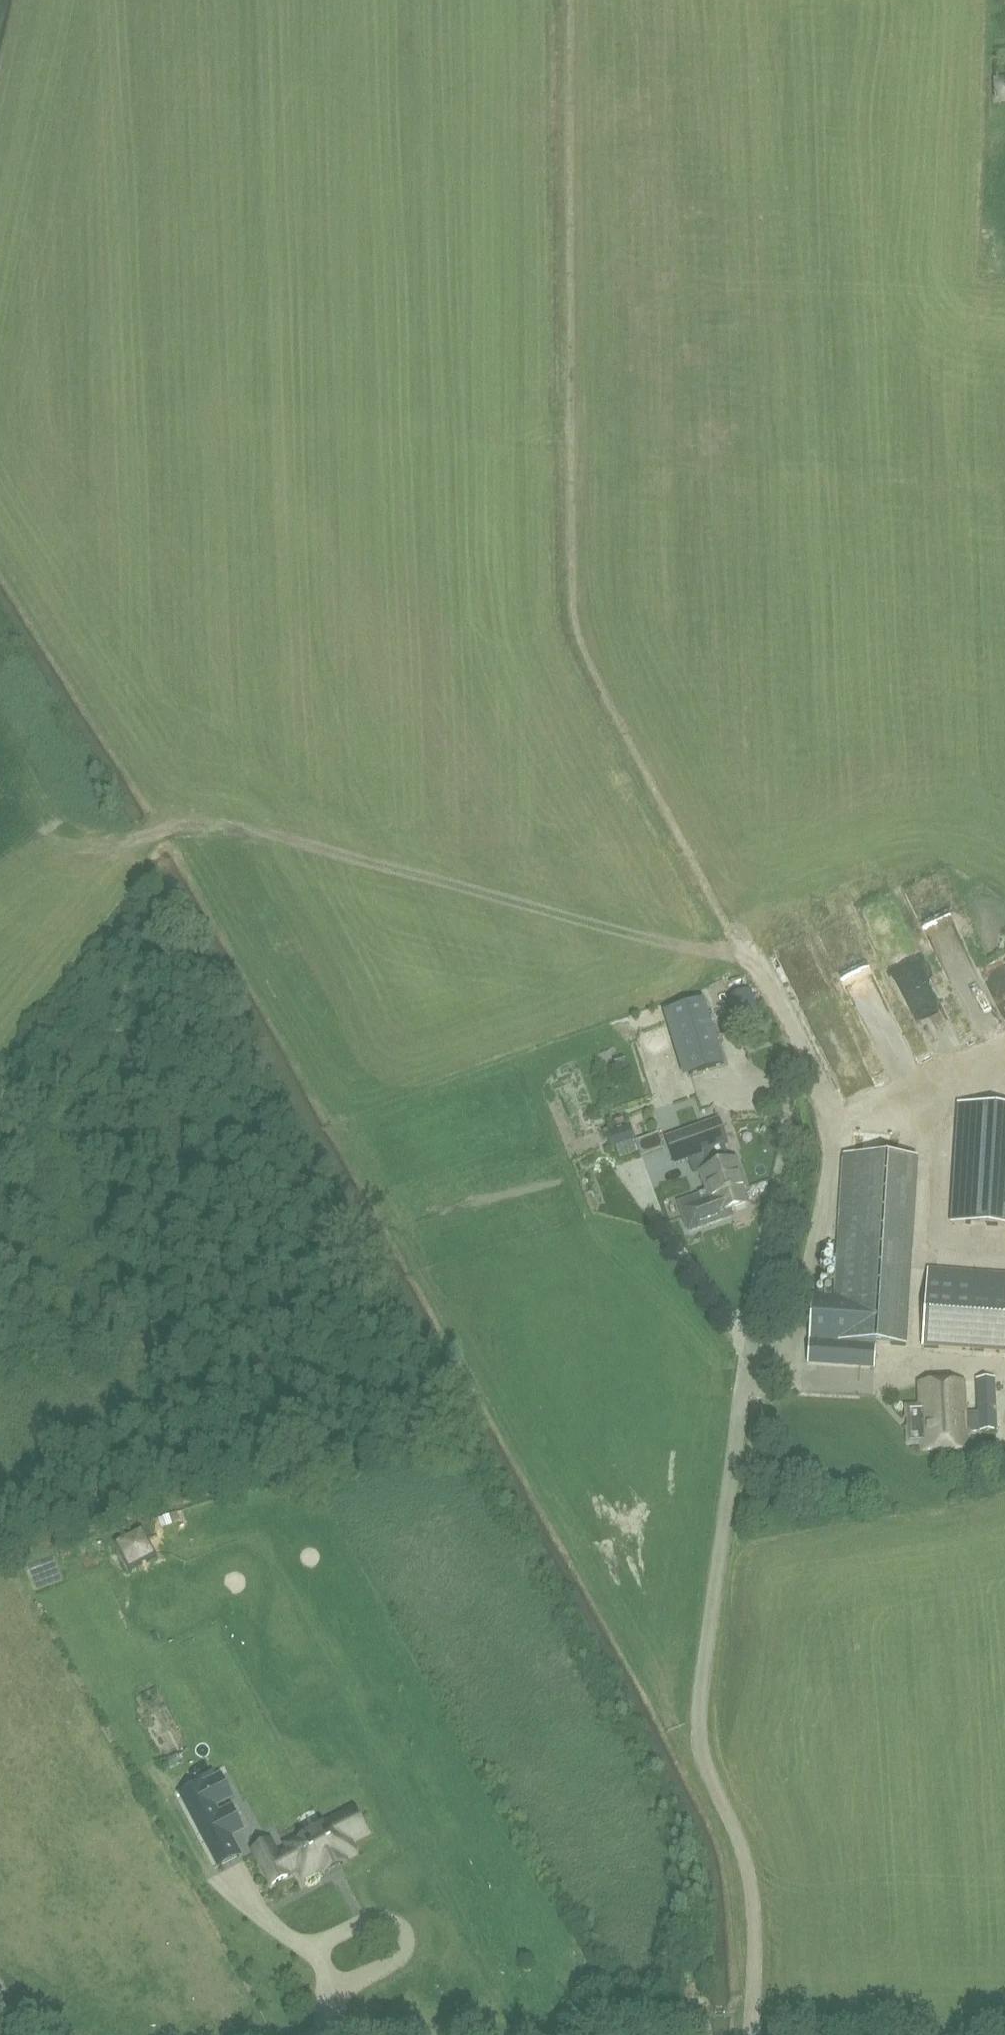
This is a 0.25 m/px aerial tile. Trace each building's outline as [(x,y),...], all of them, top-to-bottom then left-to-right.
[(957,984),(967,1006),(995,994),(985,972),(957,984)] [(722,1060),(706,1009),(671,1019),(687,1070),(722,1060)] [(960,1105),(952,1221),(1004,1224),(1004,1108),(960,1105)] [(634,1136),(630,1124),(608,1131),(612,1144),(634,1136)] [(693,1158),(698,1175),(725,1165),(719,1149),(727,1146),(720,1127),(705,1133),(703,1127),(669,1139),(677,1163),(693,1158)] [(658,1132),(636,1140),(641,1154),(664,1145),(658,1132)] [(921,1161),(904,1160),(847,1155),(836,1299),(813,1297),(807,1364),(874,1369),(876,1344),(904,1347),(909,1281),(921,1161)] [(747,1188),(737,1161),(725,1165),(698,1175),(690,1178),(698,1200),(692,1203),(691,1200),(680,1205),(690,1234),(734,1217),(732,1212),(749,1205),(743,1190),(747,1188)] [(1004,1352),(1004,1275),(929,1270),(924,1347),(1004,1352)] [(977,1379),(978,1414),(966,1414),(966,1383),(920,1384),(921,1450),(966,1450),(966,1432),(996,1432),(995,1378),(977,1379)] [(202,1782),(180,1794),(219,1867),(241,1855),(215,1806),(232,1797),(220,1775),(203,1784),(202,1782)] [(269,1842),(254,1850),(273,1885),(288,1877),(286,1873),(298,1866),(305,1878),(321,1869),(323,1871),(324,1875),(345,1863),(344,1860),(342,1857),(353,1852),(348,1841),(365,1832),(354,1811),(323,1827),(307,1836),(288,1846),(290,1851),(278,1858),(269,1842)] [(600,2007),(591,2012),(594,2018),(603,2013),(600,2007)]
